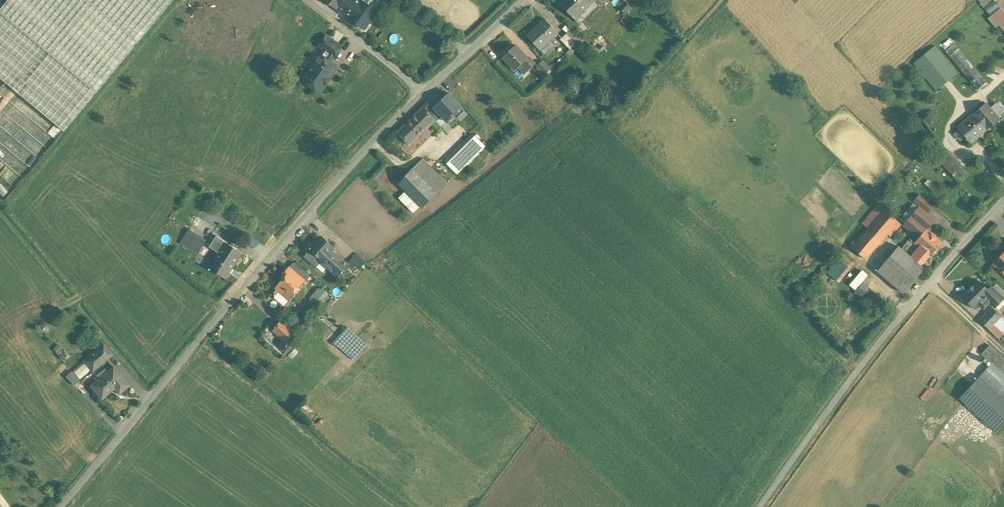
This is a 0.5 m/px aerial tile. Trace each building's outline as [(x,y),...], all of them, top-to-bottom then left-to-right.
[(0,9),(0,79),(64,131),(172,0),(7,0),(0,9)] [(337,9),(343,0),(324,0),(337,9)] [(361,1),(360,0),(343,0),(337,9),(350,18),(361,1)] [(361,1),(350,18),(349,18),(364,29),(377,11),(362,0),(361,1)] [(593,0),(565,0),(560,5),(575,20),(594,1),(593,0)] [(986,10),(1003,31),(1003,12),(996,2),(986,10)] [(545,19),(527,36),(540,50),(558,33),(545,19)] [(581,39),(571,29),(566,33),(576,43),(581,39)] [(576,43),(566,33),(560,39),(570,49),(574,46),(576,43)] [(342,46),(327,36),(319,47),(324,50),(320,55),(331,62),(342,46)] [(950,37),(943,43),(947,48),(954,42),(950,37)] [(986,82),(954,43),(945,50),(977,89),(986,82)] [(527,58),(515,45),(503,57),(515,70),(522,63),(529,70),(535,64),(528,57),(527,58)] [(957,73),(935,46),(913,64),(936,91),(957,73)] [(320,55),(316,62),(309,73),(308,72),(302,80),(321,93),(326,85),(325,84),(330,77),(330,78),(338,67),(331,62),(320,55)] [(551,69),(543,60),(537,66),(545,74),(551,69)] [(0,79),(0,183),(13,193),(64,131),(0,79)] [(434,107),(433,107),(446,121),(462,107),(449,93),(434,107)] [(446,121),(433,107),(434,107),(429,101),(423,107),(436,120),(441,126),(446,121)] [(974,113),(957,127),(970,143),(987,129),(999,119),(985,103),(974,113)] [(436,120),(423,107),(396,132),(397,132),(410,145),(436,120)] [(473,133),(462,144),(473,156),(485,145),(473,133)] [(462,144),(445,161),(456,173),(473,156),(462,144)] [(966,173),(946,150),(937,158),(939,160),(948,170),(957,181),(966,173)] [(423,158),(398,183),(422,207),(447,182),(423,158)] [(948,170),(939,160),(935,164),(943,174),(948,170)] [(933,207),(919,195),(914,201),(928,212),(933,207)] [(878,205),(846,242),(866,259),(898,222),(878,205)] [(919,208),(905,225),(919,237),(926,228),(934,220),(919,208)] [(218,226),(215,234),(225,238),(228,230),(218,226)] [(919,237),(915,242),(910,238),(901,248),(921,265),(930,256),(942,242),(926,228),(919,237)] [(206,240),(189,229),(181,243),(198,254),(206,240)] [(219,253),(226,242),(227,242),(217,236),(209,247),(219,253)] [(322,237),(312,248),(310,247),(310,248),(311,249),(305,256),(316,266),(321,261),(326,265),(336,254),(331,249),(333,246),(322,237)] [(242,252),(226,242),(219,253),(210,268),(224,278),(228,272),(229,273),(242,252)] [(901,248),(898,246),(877,271),(903,293),(924,268),(921,265),(901,248)] [(994,264),(1003,274),(1003,253),(994,264)] [(336,254),(326,265),(338,276),(348,264),(336,254)] [(365,264),(355,255),(350,260),(360,269),(365,264)] [(310,276),(294,262),(290,267),(298,274),(306,281),(310,276)] [(290,267),(289,266),(284,272),(287,274),(294,280),(298,274),(290,267)] [(864,269),(852,284),(857,288),(869,273),(864,269)] [(277,289),(289,300),(306,281),(298,274),(294,280),(287,274),(275,288),(277,289)] [(978,280),(962,297),(974,309),(980,302),(985,307),(990,303),(995,308),(996,307),(994,305),(1002,297),(1003,299),(1003,298),(991,286),(988,289),(978,280)] [(889,305),(864,283),(853,296),(860,302),(863,298),(881,315),(889,305)] [(854,290),(848,285),(843,291),(849,297),(854,290)] [(289,300),(277,289),(275,292),(275,294),(275,295),(275,297),(283,304),(286,304),(289,300)] [(327,295),(319,289),(311,298),(318,305),(327,295)] [(992,307),(979,320),(989,329),(994,324),(1002,316),(992,307)] [(296,333),(281,320),(273,330),(287,343),(296,333)] [(994,324),(989,329),(997,337),(1002,332),(994,324)] [(347,327),(334,342),(339,347),(353,332),(347,327)] [(58,356),(63,351),(58,345),(53,350),(58,356)] [(110,353),(103,345),(98,349),(105,358),(110,353)] [(990,345),(981,354),(992,363),(980,375),(1003,397),(1003,358),(990,345)] [(98,349),(85,360),(92,369),(105,358),(98,349)] [(63,351),(58,356),(63,361),(68,357),(63,351)] [(128,385),(113,367),(90,386),(101,399),(111,391),(110,390),(113,387),(119,394),(128,385)] [(79,382),(71,372),(66,377),(74,386),(79,382)] [(980,375),(959,398),(996,432),(1003,423),(1003,397),(980,375)]
